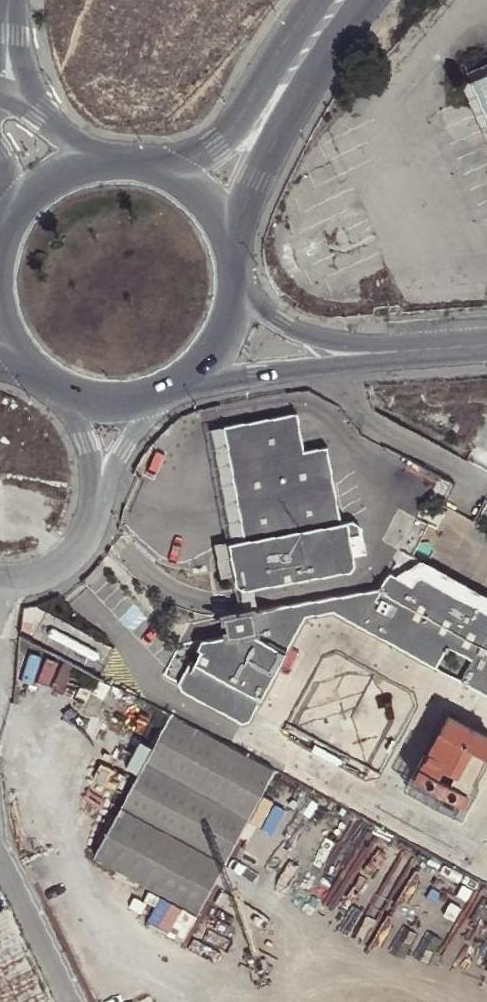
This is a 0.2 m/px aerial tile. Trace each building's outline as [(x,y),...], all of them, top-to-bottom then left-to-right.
[(470,78),(486,117),(486,70),(470,78)] [(233,585),(238,589),(348,568),(352,563),(347,534),(358,532),(357,522),(351,519),(339,522),(324,443),(300,448),(294,410),(220,423),(243,540),(225,542),(233,585)] [(394,575),(412,584),(416,577),(421,575),(486,610),(486,592),(422,558),(394,575)] [(177,691),(241,725),(247,722),(301,617),(331,610),(486,692),(486,610),(421,575),(416,577),(412,584),(394,575),(390,573),(378,587),(219,617),(222,637),(195,642),(193,649),(196,652),(191,663),(187,662),(176,685),(177,691)] [(391,699),(384,700),(387,720),(394,719),(391,699)] [(415,776),(463,801),(486,754),(486,734),(447,713),(415,776)] [(94,859),(199,915),(274,772),(267,769),(169,717),(94,859)] [(0,905),(0,1001),(48,1001),(1,904),(0,905)]
